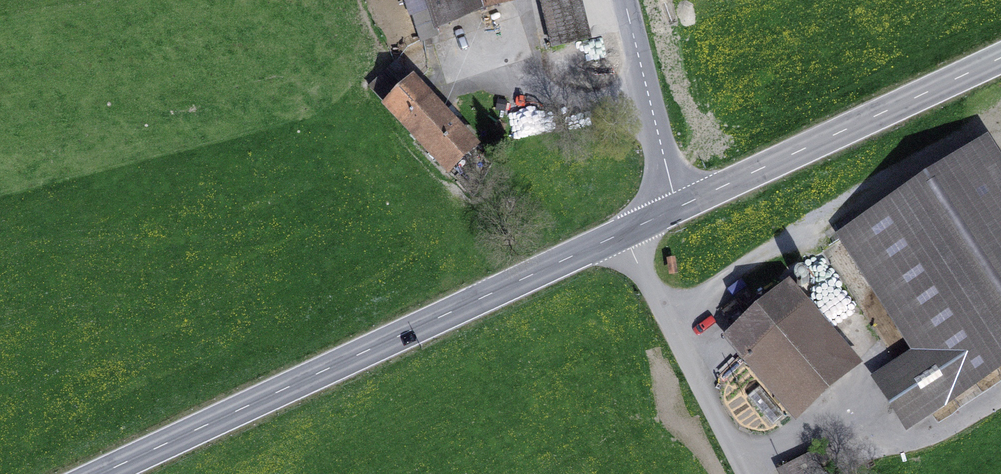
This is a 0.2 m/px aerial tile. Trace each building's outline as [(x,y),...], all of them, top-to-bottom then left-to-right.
[(506,0),(427,0),(435,24),(506,0)] [(579,0),(541,0),(553,47),(588,38),(579,0)] [(449,171),(475,146),(413,82),(411,83),(399,71),(375,94),(449,171)] [(977,151),(852,232),(927,347),(877,379),(907,425),(1000,364),(1000,187),(977,151)] [(728,334),(797,414),(854,364),(785,285),(728,334)] [(748,397),(772,425),(784,415),(760,387),(748,397)] [(780,469),(782,473),(823,473),(812,452),(780,469)]
